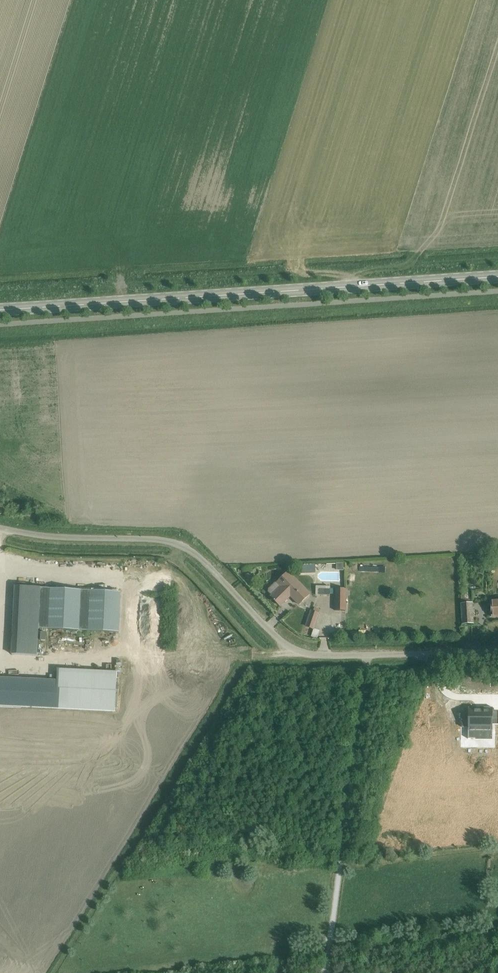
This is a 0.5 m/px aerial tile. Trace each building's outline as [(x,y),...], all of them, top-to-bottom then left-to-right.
[(300,565),(301,574),(315,574),(315,565),(300,565)] [(299,605),(309,594),(288,572),(277,583),(275,583),(268,589),(268,594),(280,606),(290,596),(299,605)] [(40,588),(15,586),(11,654),(37,656),(38,628),(40,588)] [(330,587),(316,587),(316,596),(330,596),(330,587)] [(120,593),(40,588),(38,628),(118,633),(120,593)] [(345,589),(334,589),(334,610),(345,610),(345,589)] [(461,600),(462,624),(473,623),(472,600),(461,600)] [(313,612),(311,611),(306,626),(313,629),(318,614),(313,612)] [(314,628),(311,636),(317,638),(320,630),(314,628)] [(105,647),(114,648),(115,637),(105,636),(105,647)] [(468,710),(462,710),(462,725),(468,725),(468,728),(468,739),(475,739),(480,739),(480,735),(492,735),(492,725),(492,711),(492,708),(479,707),(479,710),(475,710),(475,707),(468,707),(468,710)]
